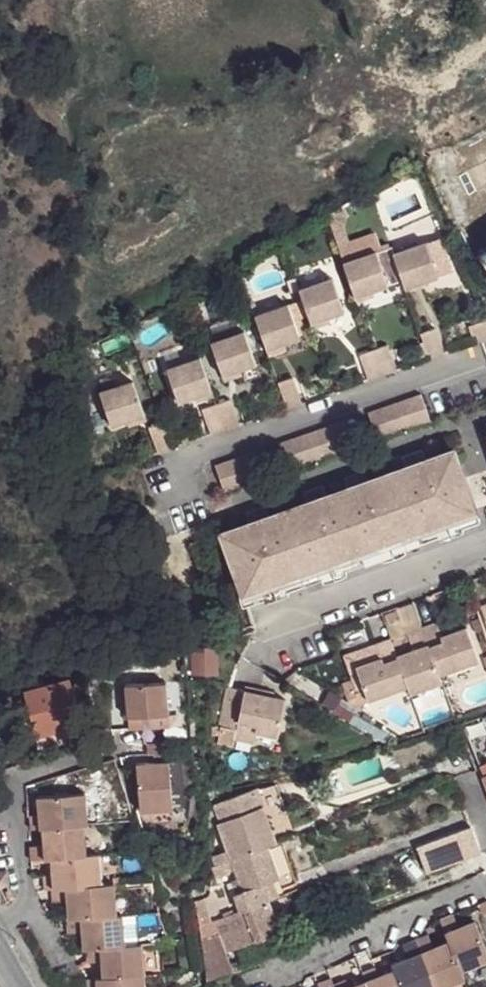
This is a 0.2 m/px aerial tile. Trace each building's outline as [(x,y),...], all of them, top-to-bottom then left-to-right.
[(426,239),(393,250),(404,283),(422,277),(438,271),(426,239)] [(376,249),(343,260),(354,293),(372,287),(388,281),(376,249)] [(332,275),(299,286),(310,319),(327,313),(343,308),(332,275)] [(422,277),(404,283),(406,289),(424,283),(422,277)] [(372,287),(354,293),(355,299),(374,293),(372,287)] [(288,300),(254,312),(265,344),(283,338),(300,333),(288,300)] [(327,313),(310,319),(312,325),(329,319),(327,313)] [(470,331),(476,347),(485,344),(485,326),(470,331)] [(244,327),(211,338),(222,370),(239,365),(255,359),(244,327)] [(436,331),(421,336),(431,362),(445,358),(436,331)] [(283,338),(265,344),(267,351),(285,345),(283,338)] [(387,347),(373,351),(382,378),(396,374),(387,347)] [(373,351),(359,356),(368,383),(382,378),(373,351)] [(210,386),(199,354),(167,365),(178,398),(193,392),(210,386)] [(239,365),(222,370),(224,376),(240,371),(239,365)] [(132,378),(98,389),(110,422),(126,416),(143,411),(132,378)] [(293,378),(278,383),(287,410),(302,405),(293,378)] [(210,386),(193,392),(196,398),(213,392),(210,386)] [(421,397),(407,402),(415,425),(429,420),(421,397)] [(407,402),(394,406),(402,430),(415,425),(407,402)] [(216,404),(202,408),(211,435),(226,431),(216,404)] [(394,406),(381,411),(389,434),(402,430),(394,406)] [(143,411),(126,416),(128,422),(145,416),(143,411)] [(381,411),(368,415),(376,438),(389,434),(381,411)] [(163,421),(147,426),(157,454),(172,448),(163,421)] [(344,423),(331,427),(339,451),(352,446),(344,423)] [(331,427),(318,432),(325,455),(339,451),(331,427)] [(318,432),(305,436),(312,460),(325,455),(318,432)] [(305,436),(291,441),(299,464),(312,460),(305,436)] [(291,441),(278,445),(286,469),(299,464),(291,441)] [(255,452),(241,457),(249,480),(263,476),(255,452)] [(396,479),(415,535),(474,515),(453,454),(424,463),(406,469),(408,476),(396,479)] [(406,469),(424,463),(420,455),(402,461),(406,469)] [(241,457),(228,462),(236,485),(249,480),(241,457)] [(228,462),(215,466),(222,490),(236,485),(228,462)] [(337,501),(355,556),(415,535),(396,479),(394,475),(364,485),(346,491),(348,497),(337,501)] [(346,491),(364,485),(360,475),(343,481),(346,491)] [(304,505),(322,499),(318,490),(301,496),(304,505)] [(304,505),(274,516),(276,521),(295,576),(355,556),(337,501),(324,505),(322,499),(304,505)] [(245,526),(262,521),(259,511),(242,517),(245,526)] [(235,598),(239,609),(477,525),(474,515),(415,535),(355,556),(295,576),(235,598)] [(245,526),(214,537),(235,598),(295,576),(276,521),(264,526),(262,521),(245,526)] [(421,630),(438,678),(479,665),(466,632),(448,638),(447,643),(443,645),(441,640),(435,625),(421,630)] [(395,659),(406,690),(408,697),(440,686),(438,678),(421,630),(406,635),(412,653),(395,659)] [(395,659),(389,642),(375,647),(380,662),(382,667),(377,668),(370,665),(354,671),(358,679),(367,704),(406,690),(395,659)] [(358,679),(341,686),(348,704),(360,711),(364,705),(367,704),(358,679)] [(79,720),(68,682),(24,693),(34,732),(79,720)] [(131,732),(145,731),(144,730),(144,717),(171,716),(169,684),(127,688),(131,732)] [(244,696),(229,693),(221,733),(237,735),(244,696)] [(237,735),(235,745),(255,748),(257,737),(277,741),(284,704),(244,696),(237,735)] [(470,755),(461,731),(454,733),(463,758),(470,755)] [(155,755),(169,754),(168,744),(150,745),(151,755),(155,755)] [(137,765),(141,812),(172,809),(169,754),(155,755),(156,763),(137,765)] [(260,809),(279,801),(273,786),(217,808),(223,823),(260,809)] [(41,829),(81,825),(85,825),(83,794),(36,796),(38,814),(28,814),(30,830),(41,829)] [(275,846),(260,809),(223,823),(216,826),(227,856),(230,862),(265,850),(275,846)] [(50,859),(84,856),(81,825),(41,829),(42,845),(30,846),(31,860),(50,859)] [(237,881),(241,893),(263,885),(272,882),(277,881),(265,850),(230,862),(234,873),(237,881)] [(56,888),(99,885),(97,855),(84,856),(50,859),(51,875),(43,875),(45,889),(56,888)] [(213,869),(230,862),(227,856),(208,863),(210,870),(213,869)] [(230,862),(213,869),(217,881),(229,876),(228,875),(234,873),(230,862)] [(237,881),(231,883),(236,895),(241,893),(237,881)] [(263,885),(269,902),(278,899),(272,882),(263,885)] [(67,919),(113,916),(111,885),(99,885),(56,888),(58,903),(65,902),(67,919)] [(269,902),(263,885),(241,893),(236,895),(232,896),(234,903),(239,916),(265,904),(269,902)] [(475,904),(479,914),(485,911),(485,902),(485,901),(475,904)] [(194,905),(200,929),(211,925),(205,902),(194,905)] [(234,903),(225,907),(227,911),(231,920),(239,916),(234,903)] [(279,935),(265,904),(239,916),(231,920),(246,951),(279,935)] [(223,923),(231,920),(227,911),(219,915),(223,923)] [(444,941),(455,970),(485,958),(471,920),(454,926),(449,914),(435,918),(444,941)] [(132,915),(120,916),(122,946),(134,945),(132,915)] [(84,949),(122,946),(120,916),(113,916),(67,919),(65,919),(66,934),(79,932),(80,949),(84,949)] [(223,923),(215,927),(231,959),(246,951),(231,920),(223,923)] [(429,986),(438,986),(459,979),(455,970),(444,941),(429,946),(424,934),(411,939),(429,986)] [(397,986),(429,986),(411,939),(399,943),(403,957),(387,963),(389,968),(397,986)] [(99,977),(141,974),(139,945),(134,945),(122,946),(84,949),(85,963),(97,962),(99,977)] [(219,948),(202,950),(205,974),(222,972),(219,948)] [(364,986),(397,986),(389,968),(374,974),(371,968),(358,972),(361,979),(364,986)] [(141,974),(99,977),(84,978),(85,986),(142,986),(141,974)] [(329,984),(327,978),(314,982),(316,986),(330,986),(329,984)] [(330,986),(364,986),(361,979),(344,985),(341,979),(329,984),(330,986)]
